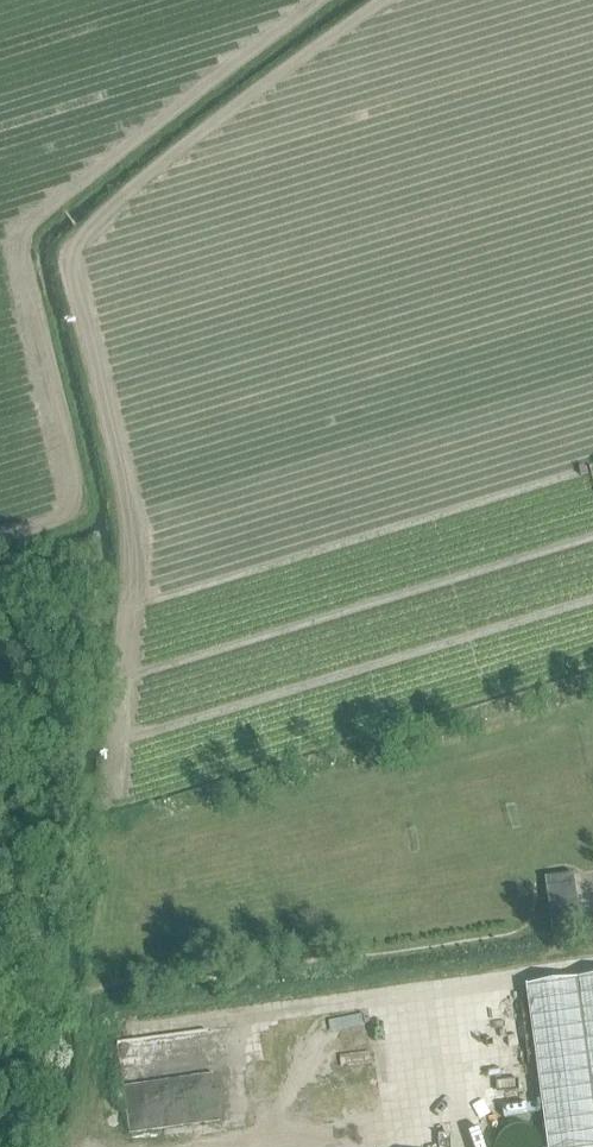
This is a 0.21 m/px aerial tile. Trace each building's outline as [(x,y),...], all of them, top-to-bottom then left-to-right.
[(545,875),(550,909),(578,905),(573,871),(545,875)] [(578,905),(550,909),(552,919),(549,920),(552,934),(582,929),(578,905)] [(526,988),(547,1146),(592,1146),(592,979),(526,988)]
